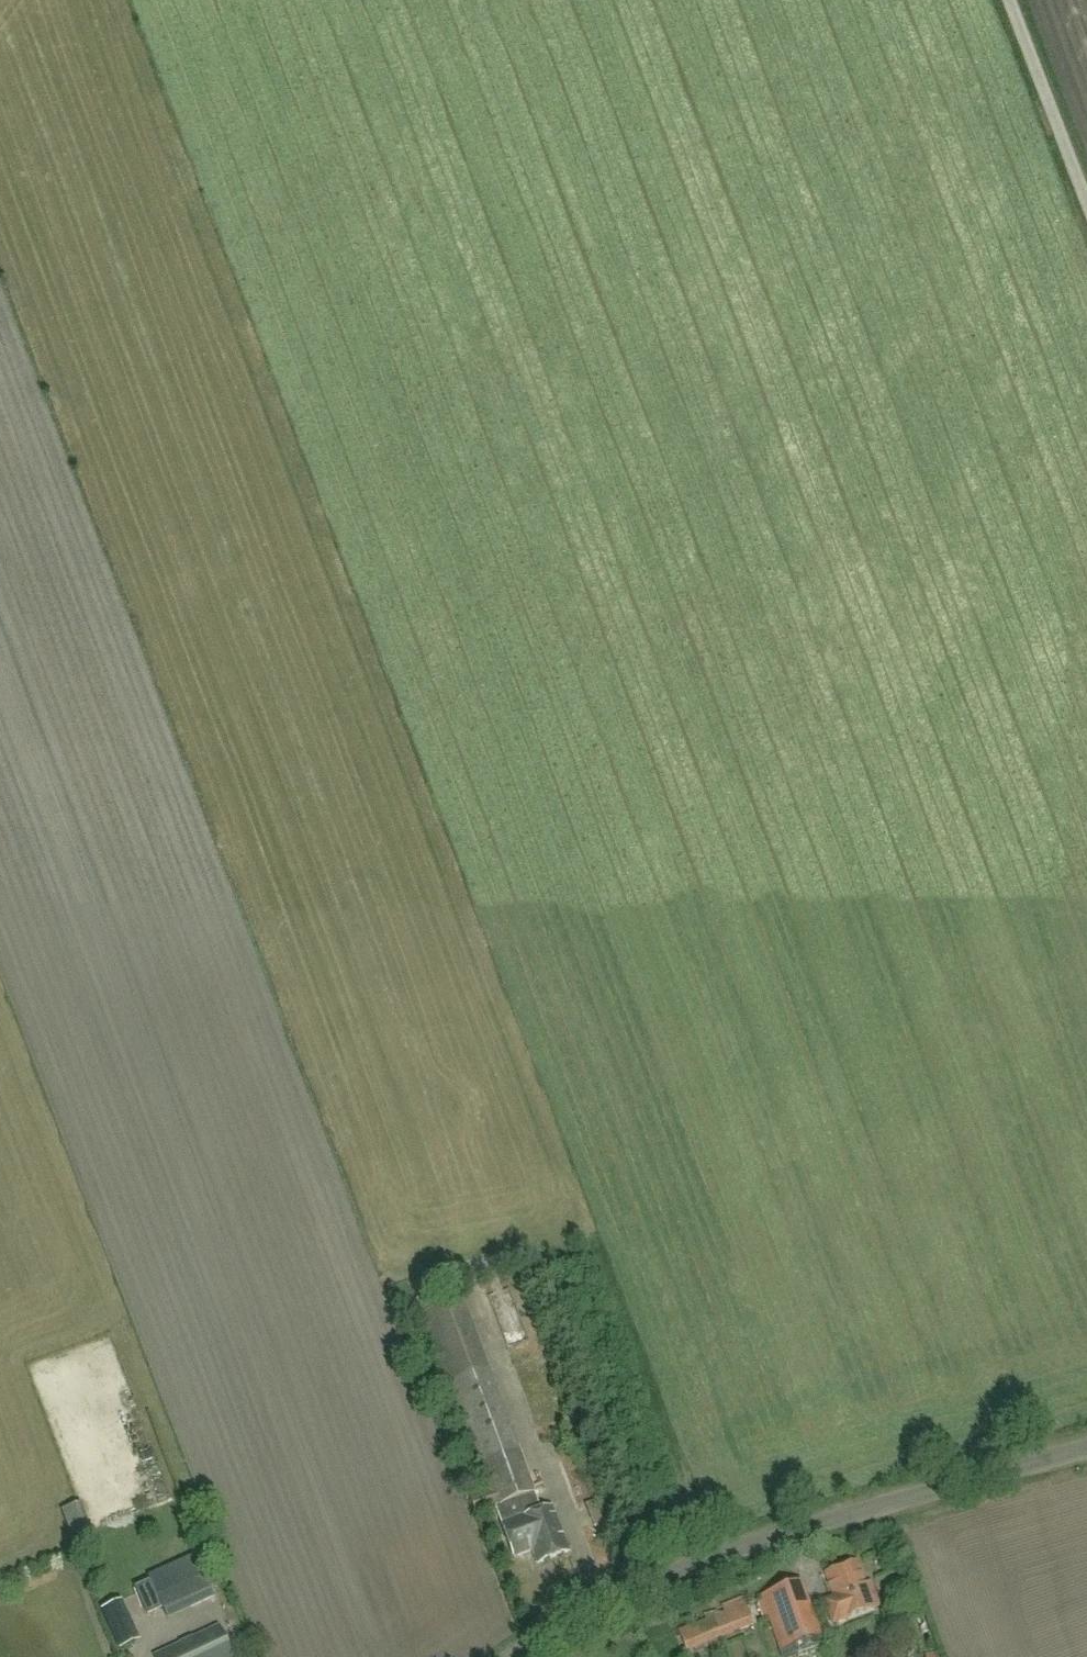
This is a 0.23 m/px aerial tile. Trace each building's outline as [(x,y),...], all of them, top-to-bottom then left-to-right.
[(424,1315),(476,1456),(488,1488),(468,1495),(476,1516),(496,1508),(514,1557),(532,1550),(538,1564),(570,1551),(552,1506),(531,1514),(529,1509),(538,1505),(534,1493),(534,1492),(463,1301),(437,1310),(432,1295),(416,1301),(422,1316),(424,1315)] [(857,1561),(826,1573),(835,1599),(827,1602),(834,1622),(879,1605),(870,1582),(865,1584),(857,1561)] [(191,1606),(215,1595),(205,1573),(156,1595),(165,1613),(188,1602),(191,1606)] [(762,1596),(783,1656),(789,1656),(821,1646),(799,1583),(762,1596)] [(109,1608),(122,1648),(143,1641),(130,1602),(109,1608)] [(745,1605),(680,1631),(687,1649),(752,1623),(745,1605)] [(156,1655),(157,1656),(231,1656),(217,1627),(156,1655)]
